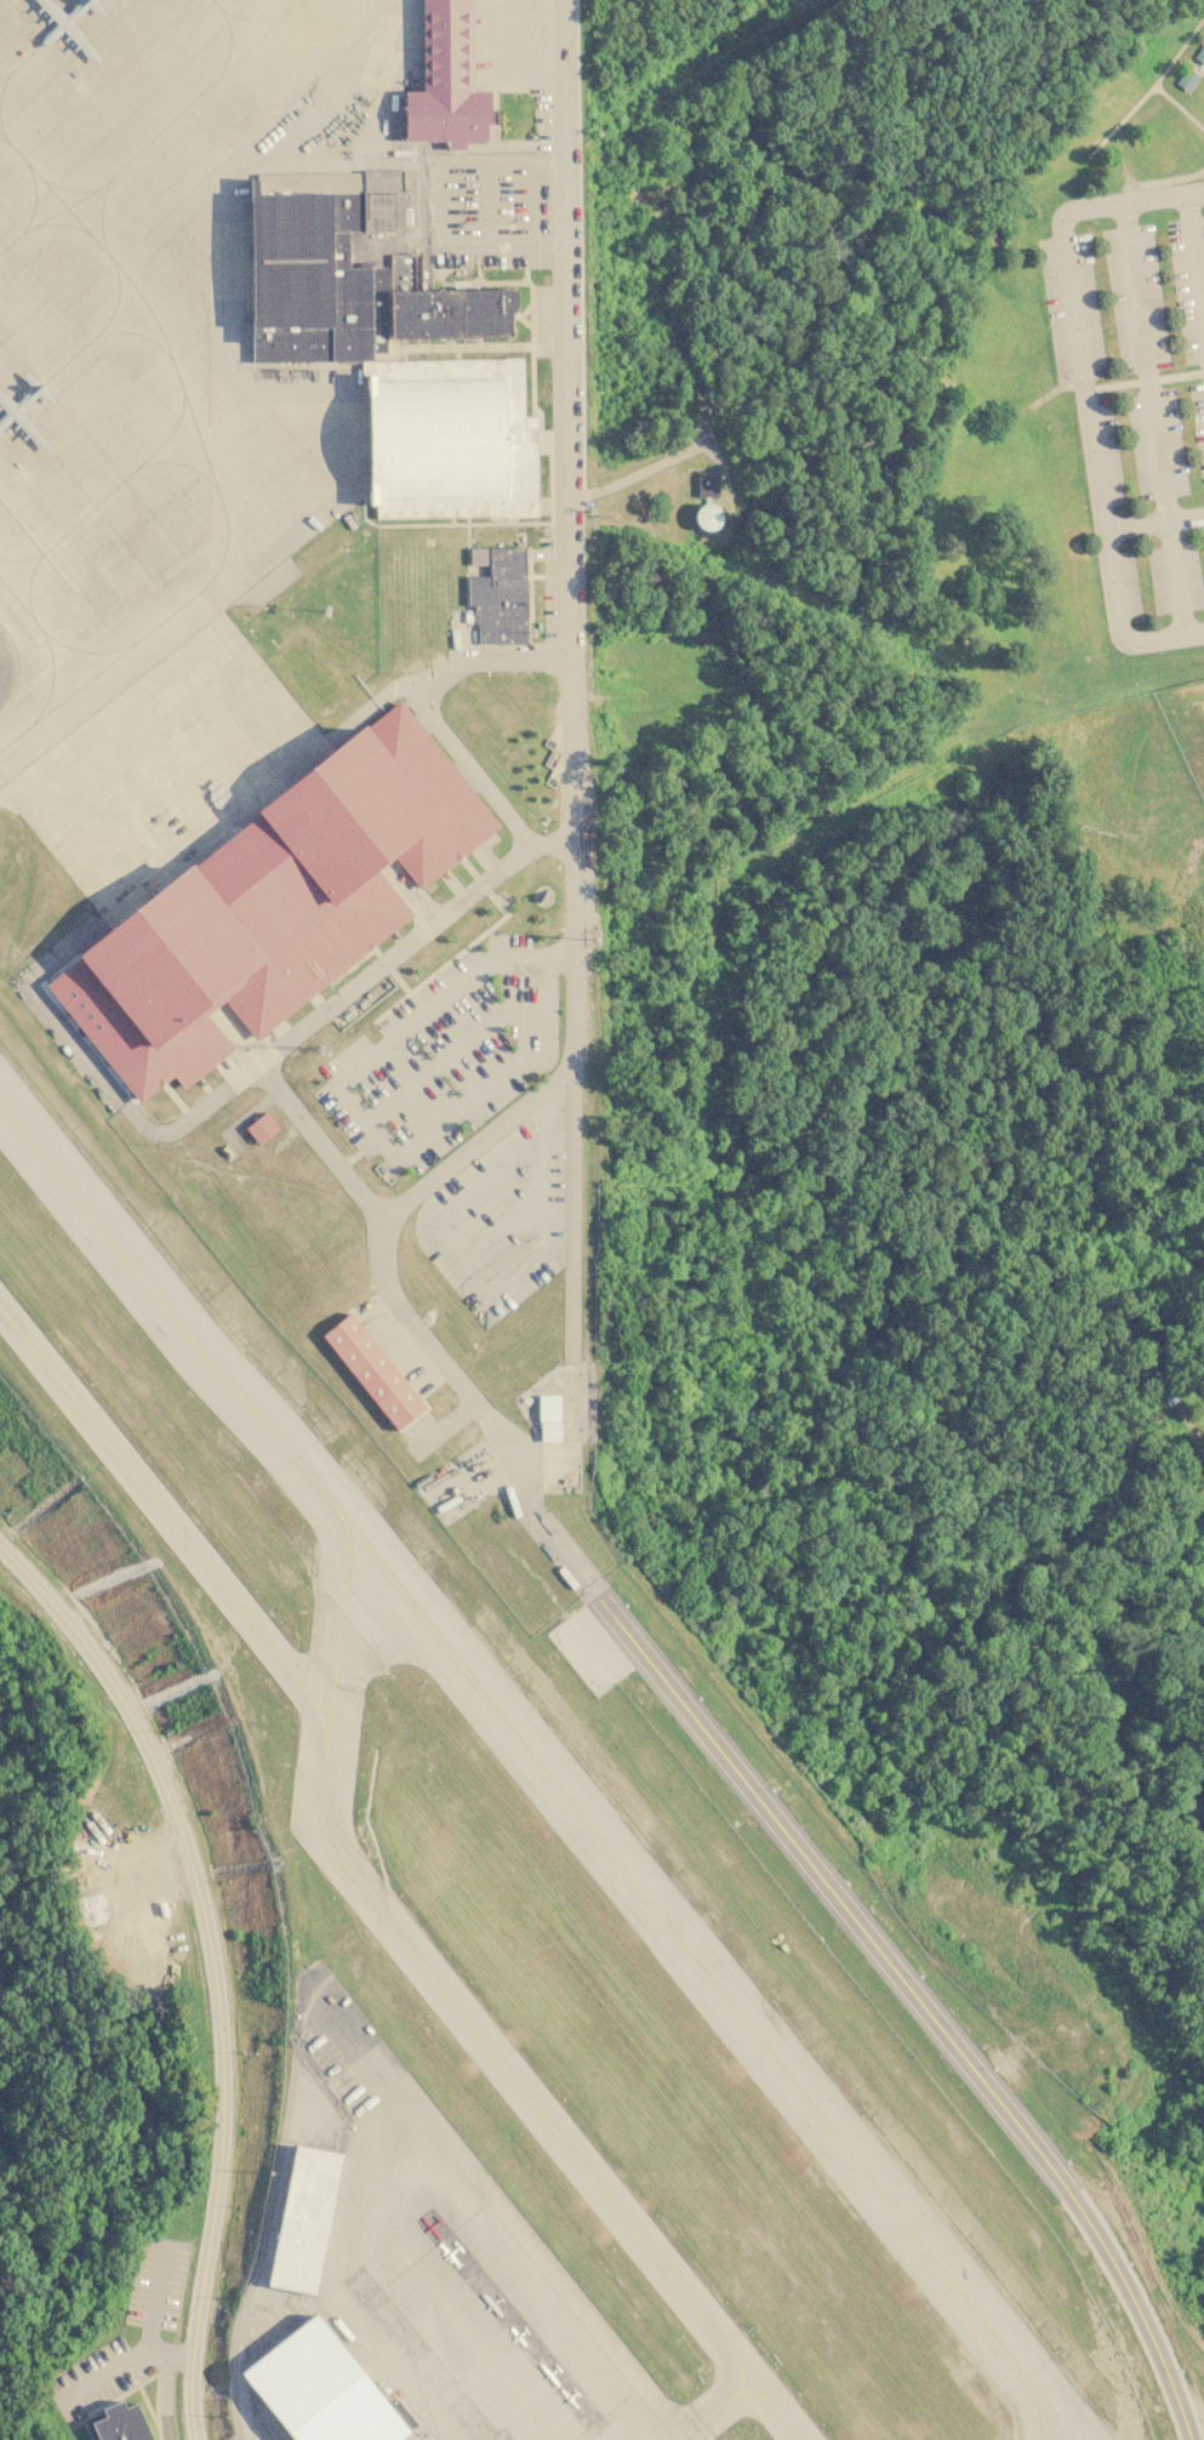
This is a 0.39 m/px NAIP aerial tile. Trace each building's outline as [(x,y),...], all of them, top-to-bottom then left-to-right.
[(440,143),(440,152),(460,150),(460,141),(497,141),(496,90),(467,91),(466,0),(416,0),(417,90),(398,90),(398,143),(440,143)] [(1197,76),(1186,68),(1176,83),(1187,90),(1197,76)] [(249,346),(249,363),(363,363),(369,363),(369,355),(388,354),(388,340),(509,338),(509,320),(517,312),(517,290),(417,291),(417,255),(389,255),(389,291),(387,291),(387,268),(349,268),(348,234),(404,233),(404,170),(400,170),(246,171),(246,181),(253,181),(253,194),(327,194),(329,329),(256,330),(256,346),(249,346)] [(256,330),(329,329),(327,194),(253,194),(253,181),(246,181),(249,346),(256,346),(256,330)] [(375,507),(375,518),(535,517),(535,420),(520,420),(520,363),(371,364),(371,376),(371,381),(502,378),(504,498),(375,501),(375,507)] [(365,507),(365,497),(363,376),(371,376),(371,381),(502,378),(504,498),(375,501),(375,507),(365,507)] [(718,475),(698,475),(698,497),(718,497),(718,475)] [(524,644),(521,546),(463,547),(464,566),(486,566),(486,576),(466,577),(466,603),(475,603),(477,645),(524,644)] [(133,1102),(131,1099),(42,987),(70,965),(63,957),(107,923),(330,747),(396,695),(501,827),(416,894),(388,857),(375,868),(412,916),(252,1042),(221,1002),(204,1015),(230,1049),(181,1089),(169,1074),(133,1102)] [(279,1128),(266,1111),(245,1128),(258,1144),(279,1128)] [(321,1335),(397,1430),(426,1407),(350,1312),(321,1335)] [(561,1441),(560,1395),(539,1395),(540,1442),(561,1441)] [(341,2154),(314,2297),(262,2287),(289,2144),(341,2154)] [(407,2438),(404,2439),(283,2439),(229,2375),(306,2313),(407,2438)] [(135,2398),(154,2439),(98,2439),(90,2424),(103,2418),(98,2408),(116,2398),(121,2406),(135,2398)]
